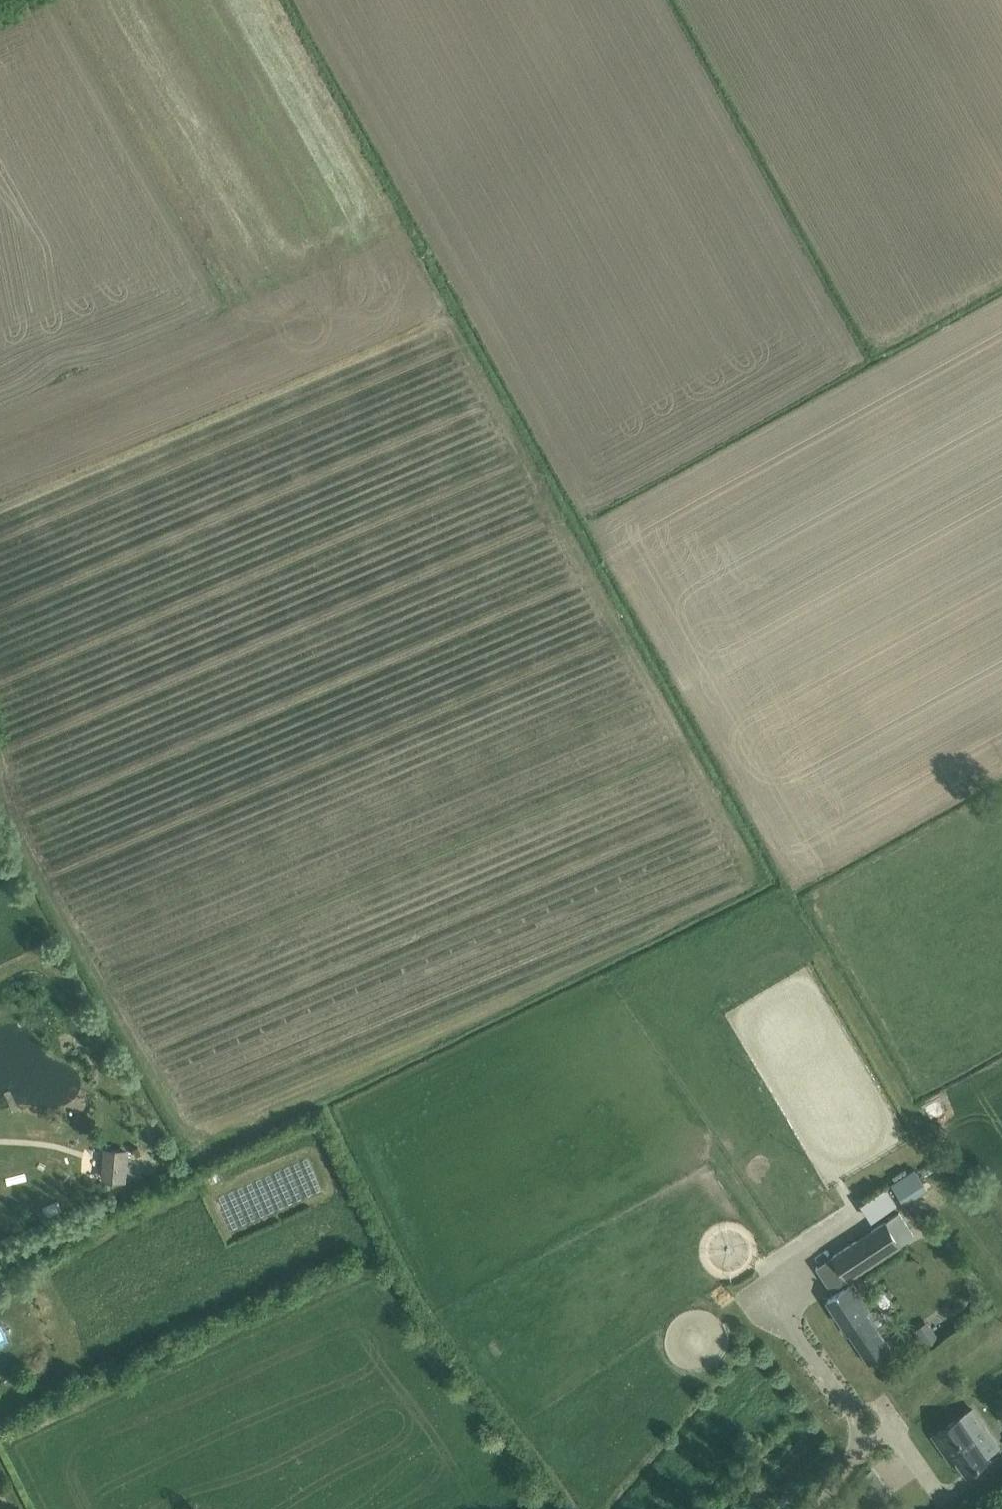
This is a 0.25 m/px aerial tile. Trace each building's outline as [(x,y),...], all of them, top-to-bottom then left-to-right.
[(93,1179),(115,1165),(104,1148),(82,1162),(93,1179)] [(895,1181),(907,1201),(931,1186),(919,1167),(895,1181)] [(891,1186),(867,1201),(877,1219),(902,1203),(891,1186)] [(902,1245),(897,1238),(886,1220),(816,1266),(832,1290),(902,1245)] [(869,1361),(886,1350),(890,1347),(881,1333),(886,1329),(888,1324),(887,1319),(882,1312),(879,1309),(875,1308),(869,1310),(852,1283),(827,1299),(869,1361)] [(961,1415),(933,1435),(944,1450),(949,1446),(957,1458),(967,1473),(989,1457),(987,1454),(971,1431),(982,1423),(972,1408),(961,1416),(961,1415)]
